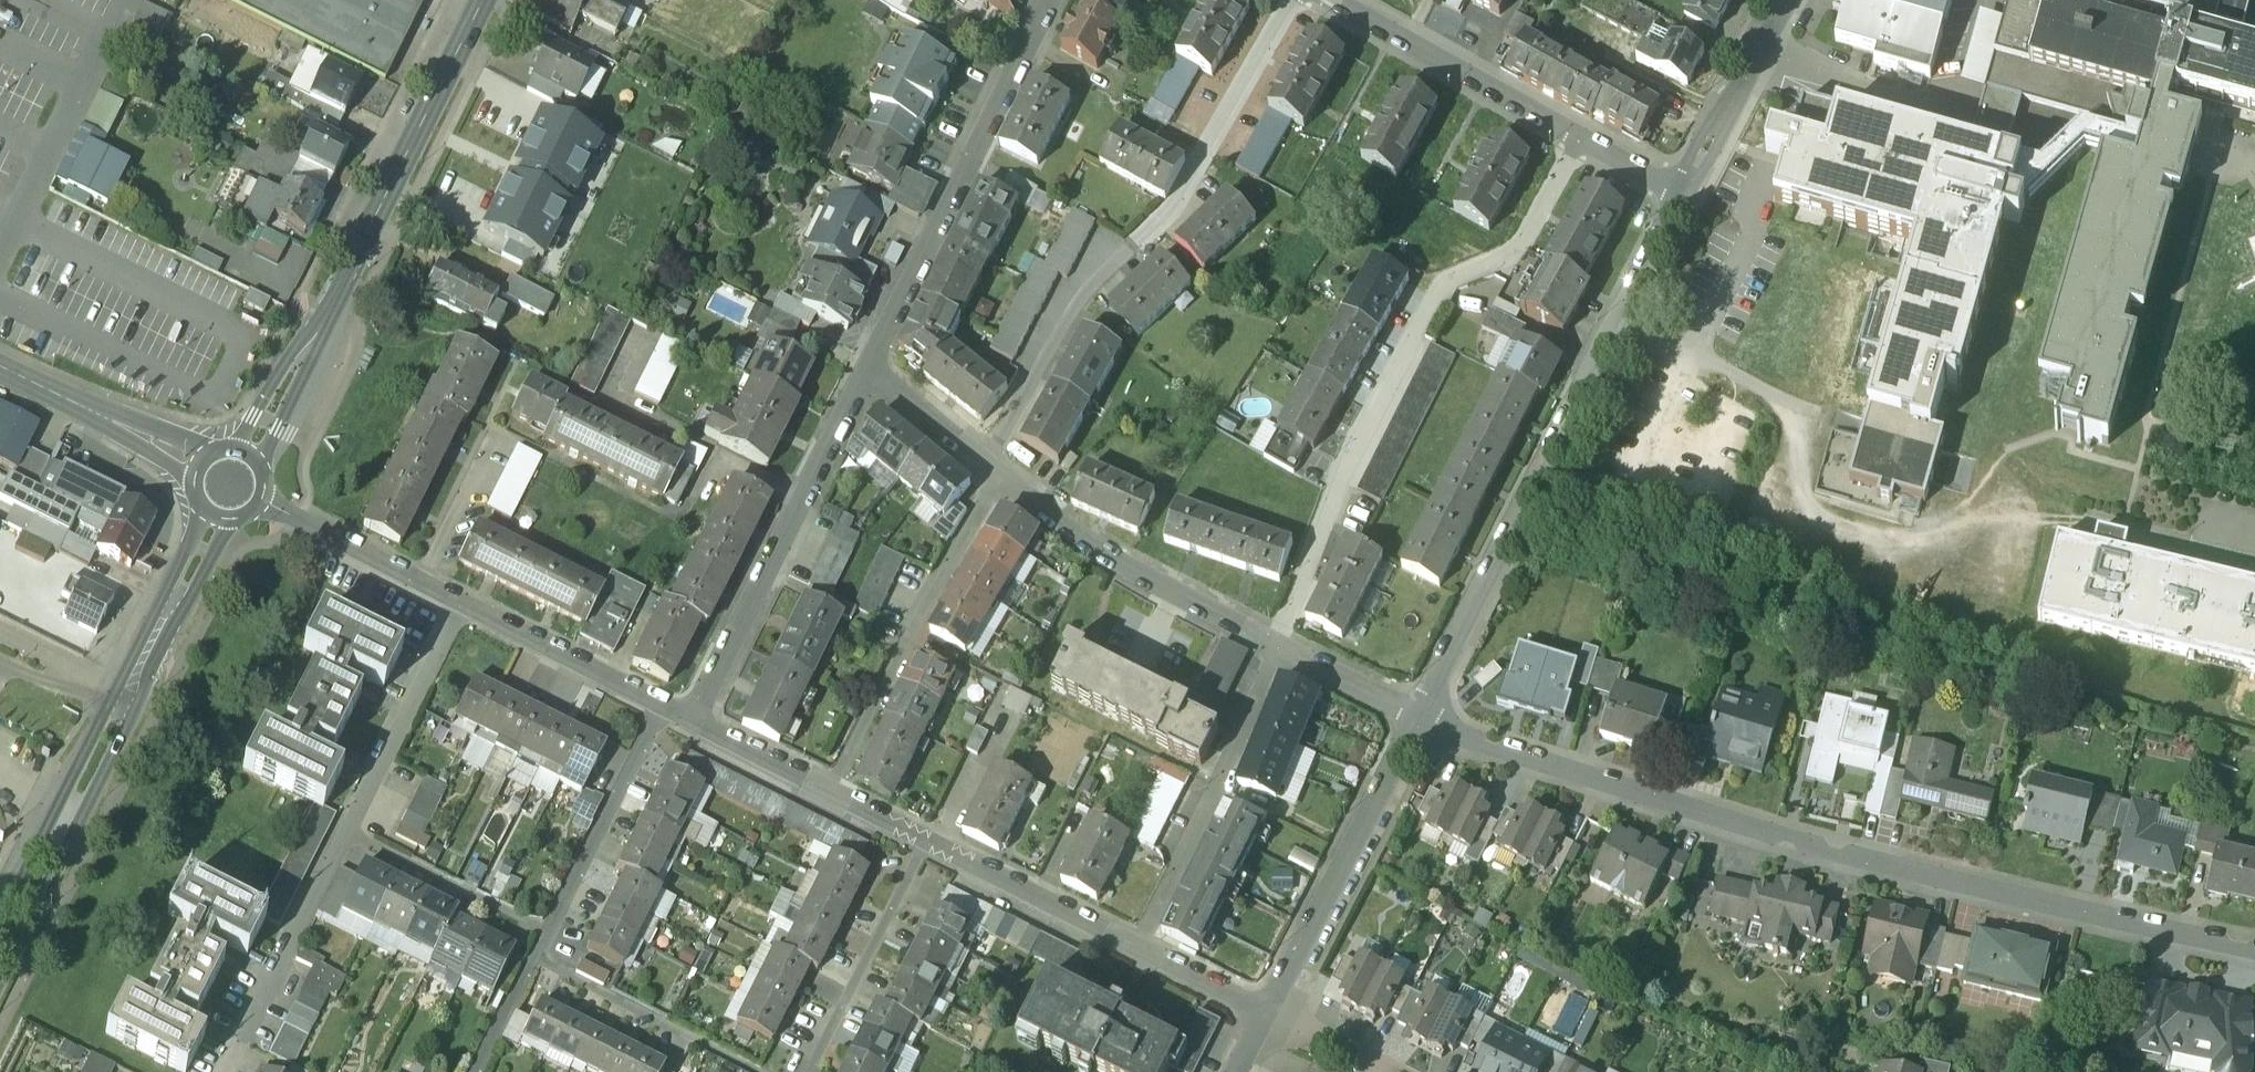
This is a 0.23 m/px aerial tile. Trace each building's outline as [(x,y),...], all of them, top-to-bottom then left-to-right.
[(421,0),(231,0),(229,3),(334,56),(364,71),(386,82),(426,3),(421,0)] [(536,14),(573,33),(580,20),(616,39),(626,19),(597,5),(590,1),(590,0),(544,0),(536,14)] [(613,0),(600,0),(597,5),(626,19),(631,9),(613,0)] [(887,9),(907,19),(917,0),(869,0),(887,9)] [(999,14),(1006,0),(972,0),(999,14)] [(1086,7),(1087,7),(1121,26),(1135,0),(1090,0),(1086,7)] [(1178,58),(1200,70),(1212,77),(1252,4),(1245,0),(1210,0),(1178,58)] [(1500,16),(1508,0),(1470,0),(1500,16)] [(1624,0),(1587,0),(1583,9),(1646,41),(1642,49),(1643,49),(1652,31),(1655,32),(1661,19),(1624,0)] [(1683,16),(1715,32),(1731,0),(1691,0),(1683,16)] [(1836,42),(1878,54),(1875,64),(1931,80),(1953,0),(1848,0),(1836,42)] [(2175,19),(2168,44),(2158,41),(2047,10),(2047,11),(2011,1),(1986,90),(2022,100),(2114,126),(2117,137),(2142,144),(2137,162),(2107,154),(2107,155),(2106,158),(2103,157),(2039,382),(2073,391),(2071,399),(2069,398),(2067,406),(2063,405),(2056,432),(2058,432),(2059,428),(2081,434),(2078,443),(2081,444),(2082,439),(2109,447),(2138,342),(2125,338),(2131,316),(2145,320),(2175,213),(2161,209),(2165,196),(2181,201),(2203,125),(2169,116),(2175,91),(2176,91),(2254,113),(2254,51),(2228,43),(2214,39),(2225,0),(2180,0),(2175,19)] [(2158,14),(2175,19),(2180,0),(2107,0),(2158,14)] [(2214,39),(2228,43),(2240,0),(2225,0),(2214,39)] [(1121,26),(1087,7),(1077,24),(1074,22),(1067,35),(1070,37),(1063,51),(1098,71),(1123,27),(1121,26)] [(2175,19),(2158,14),(2154,30),(2159,38),(2158,41),(2168,44),(2175,19)] [(1518,15),(1506,39),(1520,46),(1525,36),(1526,37),(1533,23),(1518,15)] [(1655,32),(1652,31),(1643,49),(1661,59),(1671,40),(1655,32)] [(1549,96),(1570,62),(1526,37),(1525,36),(1520,46),(1505,71),(1549,96)] [(1345,56),(1311,37),(1271,109),(1293,121),(1305,128),(1345,56)] [(958,65),(905,38),(896,57),(889,54),(880,73),(887,76),(872,104),(880,108),(869,129),(872,130),(913,150),(924,129),(926,130),(927,128),(921,125),(930,107),(936,110),(949,81),(943,78),(950,64),(957,67),(958,65)] [(1671,40),(1661,59),(1643,49),(1642,49),(1635,61),(1686,88),(1703,56),(1671,40)] [(554,43),(535,78),(565,94),(577,100),(595,65),(554,43)] [(364,71),(334,56),(329,65),(359,80),(364,71)] [(1200,70),(1178,58),(1153,103),(1175,115),(1200,70)] [(315,65),(308,62),(295,86),(292,91),(311,100),(329,65),(317,60),(315,65)] [(1613,81),(1611,85),(1570,62),(1549,96),(1592,120),(1594,118),(1640,143),(1660,107),(1613,81)] [(126,69),(115,63),(109,74),(121,79),(126,69)] [(359,80),(329,65),(311,100),(347,117),(364,83),(359,80)] [(295,86),(273,74),(265,90),(306,111),(311,100),(292,91),(295,86)] [(565,94),(535,78),(529,91),(559,107),(565,94)] [(1033,83),(1001,149),(1037,167),(1070,102),(1033,83)] [(1438,108),(1403,88),(1363,160),(1398,179),(1438,108)] [(2117,138),(2082,128),(2041,169),(2022,163),(2022,164),(2005,160),(2022,100),(1986,90),(1974,132),(1860,100),(1855,117),(1804,102),(1796,131),(1800,132),(1797,141),(1772,134),(1767,153),(1792,160),(1790,170),(1785,168),(1776,202),(1917,242),(1870,413),(1933,431),(1947,379),(1959,383),(2005,220),(2020,224),(2025,206),(2084,148),(2107,154),(2137,162),(2142,144),(2117,137),(2117,138)] [(347,117),(311,100),(306,111),(341,128),(347,117)] [(1293,121),(1271,109),(1237,169),(1259,181),(1293,121)] [(573,114),(566,127),(595,141),(601,128),(573,114)] [(566,127),(540,115),(484,227),(509,239),(537,253),(542,255),(598,143),(595,141),(566,127)] [(99,136),(82,128),(77,137),(94,145),(99,136)] [(1186,163),(1122,128),(1102,165),(1165,200),(1186,163)] [(913,150),(869,129),(866,137),(910,158),(913,150)] [(350,148),(317,131),(301,163),(334,180),(350,148)] [(94,145),(77,137),(73,145),(56,179),(108,206),(130,163),(94,145)] [(910,158),(866,137),(849,168),(893,190),(902,174),(910,158)] [(1531,158),(1496,139),(1455,212),(1490,231),(1531,158)] [(301,163),(265,145),(259,157),(295,175),(301,163)] [(259,157),(258,156),(246,181),(273,195),(270,200),(279,205),(288,188),(295,175),(259,157)] [(246,181),(231,174),(216,204),(230,213),(246,181)] [(934,190),(902,174),(893,190),(925,206),(934,190)] [(1041,192),(1014,177),(1003,197),(1020,206),(1020,207),(1029,212),(1041,192)] [(273,195),(246,181),(230,213),(253,224),(265,230),(267,231),(273,221),(272,220),(279,205),(270,200),(273,195)] [(887,202),(844,181),(836,198),(880,220),(882,216),(888,219),(895,206),(887,202)] [(982,187),(953,244),(992,263),(1020,207),(1020,206),(1003,197),(982,187)] [(288,188),(279,205),(272,220),(273,221),(306,237),(321,205),(288,188)] [(925,206),(893,190),(887,202),(895,206),(919,218),(925,206)] [(1623,210),(1589,191),(1549,265),(1584,283),(1623,210)] [(1229,194),(1176,245),(1204,274),(1256,223),(1229,194)] [(880,220),(836,198),(827,214),(820,229),(827,232),(818,250),(851,267),(854,261),(870,228),(875,230),(880,220)] [(819,210),(804,241),(808,243),(807,245),(818,250),(827,232),(820,229),(827,214),(819,210)] [(1046,266),(1037,261),(1018,300),(1040,312),(1059,276),(1067,280),(1096,224),(1074,211),(1046,266)] [(265,230),(253,224),(246,237),(258,244),(265,230)] [(258,244),(253,254),(277,266),(289,242),(267,231),(265,230),(258,244)] [(537,253),(509,239),(501,256),(528,270),(537,253)] [(953,244),(925,301),(963,321),(992,263),(953,244)] [(892,247),(884,263),(896,269),(903,253),(892,247)] [(59,266),(64,253),(49,248),(44,261),(59,266)] [(223,264),(197,250),(191,262),(217,275),(223,264)] [(851,267),(818,250),(808,269),(864,298),(877,272),(854,261),(851,267)] [(1163,257),(1109,307),(1138,338),(1192,289),(1163,257)] [(1375,262),(1344,314),(1379,334),(1409,281),(1375,262)] [(1540,278),(1530,273),(1520,291),(1530,296),(1521,312),(1564,335),(1590,287),(1584,283),(1549,265),(1548,264),(1540,278)] [(658,270),(649,265),(641,281),(650,286),(658,270)] [(477,284),(441,266),(425,297),(461,315),(477,284)] [(864,298),(808,269),(800,284),(810,289),(801,307),(791,302),(791,303),(815,316),(847,332),(852,322),(855,324),(861,313),(857,311),(864,298)] [(553,299),(512,278),(503,296),(544,317),(553,299)] [(500,295),(477,284),(461,315),(496,333),(505,314),(493,308),(500,295)] [(270,303),(250,293),(243,306),(263,316),(270,303)] [(815,316),(791,303),(791,302),(780,297),(773,310),(800,324),(809,328),(815,316)] [(1018,300),(992,352),(1014,363),(1036,318),(1037,318),(1040,312),(1018,300)] [(1521,312),(1499,300),(1492,311),(1494,312),(1515,323),(1521,312)] [(963,321),(925,301),(901,349),(929,373),(952,346),(963,321)] [(632,322),(608,310),(570,385),(595,398),(632,322)] [(800,324),(773,310),(767,323),(794,337),(800,324)] [(1527,330),(1494,312),(1484,331),(1515,346),(1518,341),(1520,342),(1527,330)] [(1344,314),(1309,377),(1343,396),(1379,334),(1344,314)] [(651,324),(636,316),(633,322),(648,330),(651,324)] [(1122,351),(1085,330),(1054,386),(1091,406),(1122,351)] [(688,350),(664,338),(635,395),(659,408),(688,350)] [(1520,342),(1518,341),(1515,346),(1502,374),(1539,394),(1544,396),(1560,362),(1520,342)] [(495,363),(458,345),(437,388),(431,385),(424,401),(426,402),(461,420),(466,422),(495,363)] [(765,363),(755,384),(792,402),(811,365),(786,353),(785,354),(768,345),(760,360),(765,363)] [(1008,392),(952,346),(929,373),(926,377),(982,424),(1008,392)] [(1429,347),(1358,492),(1381,503),(1392,482),(1452,359),(1429,347)] [(374,356),(365,352),(356,371),(366,375),(374,356)] [(1309,377),(1278,430),(1309,447),(1313,450),(1343,396),(1309,377)] [(1502,377),(1469,441),(1505,458),(1539,394),(1502,377)] [(755,384),(751,382),(731,422),(715,414),(705,435),(720,443),(719,445),(767,469),(769,465),(767,464),(778,442),(780,443),(786,430),(785,429),(796,407),(797,408),(798,406),(792,402),(755,384)] [(565,401),(529,383),(513,419),(547,436),(562,406),(563,406),(565,401)] [(1091,406),(1054,386),(1023,443),(1060,463),(1091,406)] [(426,402),(394,464),(430,482),(461,420),(426,402)] [(0,406),(0,463),(14,470),(15,471),(27,449),(38,426),(0,406)] [(563,406),(562,406),(547,436),(543,443),(604,473),(621,436),(563,406)] [(1933,431),(1870,413),(1851,481),(1880,490),(1877,500),(1892,505),(1895,494),(1927,503),(1947,434),(1933,431)] [(856,444),(856,445),(868,455),(868,456),(878,464),(878,463),(904,432),(881,414),(856,444)] [(1239,430),(1223,420),(1220,425),(1236,435),(1239,430)] [(1309,447),(1278,430),(1263,456),(1294,474),(1309,447)] [(1825,463),(1850,468),(1855,435),(1831,430),(1825,463)] [(904,432),(878,463),(900,481),(925,450),(904,432)] [(675,463),(621,436),(604,473),(664,503),(680,471),(682,467),(675,463)] [(1469,441),(1436,505),(1472,524),(1505,458),(1469,441)] [(707,454),(685,443),(675,463),(682,467),(680,471),(693,477),(695,478),(707,454)] [(868,455),(856,445),(856,444),(853,446),(849,456),(860,465),(868,456),(868,455)] [(517,448),(488,507),(512,518),(541,459),(517,448)] [(50,460),(27,449),(15,471),(14,470),(9,480),(34,492),(48,465),(50,460)] [(925,450),(900,481),(921,499),(947,467),(925,450)] [(1954,455),(1950,488),(1969,490),(1974,458),(1954,455)] [(430,482),(394,464),(363,527),(398,545),(430,482)] [(62,472),(48,465),(34,492),(49,499),(62,472)] [(947,467),(921,499),(942,516),(943,517),(955,502),(969,484),(947,467)] [(1155,497),(1088,467),(1071,505),(1137,535),(1155,497)] [(114,488),(78,471),(75,477),(63,471),(62,472),(49,499),(49,500),(83,516),(90,521),(108,529),(122,502),(123,501),(111,495),(114,488)] [(693,477),(680,471),(664,502),(677,508),(693,477)] [(733,482),(702,545),(737,563),(769,500),(733,482)] [(0,500),(0,515),(9,518),(13,504),(0,500)] [(156,519),(122,502),(108,529),(141,546),(142,546),(156,519)] [(955,502),(943,517),(942,516),(934,525),(950,539),(966,512),(955,502)] [(1236,526),(1179,505),(1166,542),(1223,562),(1236,526)] [(1436,505),(1403,568),(1441,588),(1472,524),(1436,505)] [(1038,532),(1005,509),(988,535),(1024,556),(1038,532)] [(34,518),(22,512),(14,529),(23,534),(26,535),(34,518)] [(90,521),(83,516),(78,525),(86,529),(87,528),(90,521)] [(68,535),(34,518),(26,535),(52,548),(59,552),(68,535)] [(108,529),(90,521),(87,528),(104,537),(97,552),(130,568),(141,546),(108,529)] [(1236,526),(1223,562),(1278,581),(1292,545),(1236,526)] [(861,538),(838,527),(832,539),(855,550),(861,538)] [(540,559),(477,528),(459,563),(522,594),(540,559)] [(2127,556),(2131,540),(2100,532),(2095,550),(2060,541),(2041,620),(2254,672),(2254,587),(2127,556)] [(26,535),(23,534),(15,549),(44,564),(52,548),(26,535)] [(1024,556),(988,535),(974,559),(1009,580),(1024,556)] [(855,550),(832,539),(826,551),(848,562),(855,550)] [(1334,569),(1369,586),(1384,558),(1349,541),(1334,569)] [(737,563),(702,545),(670,608),(700,623),(705,625),(737,563)] [(906,559),(883,548),(877,559),(900,571),(906,559)] [(848,562),(826,551),(820,563),(842,574),(848,562)] [(603,591),(540,559),(522,594),(585,626),(603,591)] [(900,571),(877,559),(871,572),(894,583),(900,571)] [(1009,580),(974,559),(960,583),(995,604),(1009,580)] [(842,574),(820,563),(814,575),(836,586),(842,574)] [(1321,595),(1356,612),(1369,586),(1334,569),(1321,595)] [(894,583),(871,572),(865,584),(888,595),(894,583)] [(585,626),(580,637),(614,655),(646,592),(612,575),(611,576),(585,626)] [(836,586),(814,575),(809,586),(810,587),(831,597),(836,586)] [(113,601),(71,580),(62,597),(72,602),(63,619),(96,635),(113,601)] [(995,604),(960,583),(946,607),(981,629),(995,604)] [(888,595),(865,584),(859,596),(883,606),(888,595)] [(831,597),(810,587),(804,600),(840,618),(850,623),(857,610),(853,608),(831,597)] [(1356,612),(1321,595),(1308,621),(1343,639),(1356,612)] [(883,606),(859,596),(853,608),(857,610),(876,619),(883,606)] [(840,618),(804,600),(774,662),(809,680),(840,618)] [(670,608),(664,605),(633,667),(669,685),(700,623),(670,608)] [(981,629),(946,607),(930,633),(965,654),(981,629)] [(300,698),(346,722),(358,697),(343,689),(349,673),(383,690),(400,653),(323,614),(305,651),(331,664),(324,679),(313,674),(300,698)] [(1247,654),(1222,642),(1217,653),(1242,664),(1247,654)] [(1118,719),(1136,681),(1086,657),(1088,652),(1069,643),(1063,655),(1067,658),(1054,686),(1118,719)] [(1498,705),(1532,716),(1550,657),(1520,648),(1510,681),(1506,679),(1498,705)] [(1585,648),(1579,666),(1573,686),(1588,690),(1597,661),(1599,653),(1585,648)] [(1242,664),(1217,653),(1212,663),(1236,675),(1242,664)] [(955,672),(919,655),(888,719),(924,736),(955,672)] [(1569,698),(1573,686),(1579,666),(1550,657),(1532,716),(1552,722),(1553,719),(1566,723),(1573,700),(1569,698)] [(1623,669),(1597,661),(1588,690),(1614,698),(1618,687),(1623,669)] [(809,680),(774,662),(742,726),(778,743),(809,680)] [(1236,675),(1212,663),(1207,673),(1231,685),(1236,675)] [(1231,685),(1207,673),(1201,683),(1226,695),(1231,685)] [(1318,694),(1281,679),(1270,706),(1307,721),(1318,694)] [(475,681),(451,727),(473,738),(497,692),(475,681)] [(1212,726),(1194,717),(1195,715),(1189,712),(1191,709),(1189,708),(1177,702),(1136,681),(1118,719),(1158,740),(1156,743),(1200,766),(1219,730),(1212,726)] [(1226,695),(1201,683),(1196,693),(1222,706),(1226,695)] [(1003,704),(1028,719),(1038,702),(1013,687),(1003,704)] [(1664,715),(1646,709),(1650,696),(1618,687),(1614,698),(1602,737),(1652,753),(1664,715)] [(497,692),(473,738),(495,749),(518,703),(497,692)] [(1784,700),(1761,692),(1756,706),(1779,714),(1784,700)] [(1222,706),(1196,693),(1191,703),(1217,716),(1222,706)] [(1756,706),(1724,696),(1715,724),(1712,732),(1713,732),(1712,734),(1705,757),(1707,758),(1724,763),(1726,758),(1741,764),(1762,770),(1779,714),(1756,706)] [(346,722),(300,698),(286,727),(297,732),(289,748),(262,735),(244,770),(314,806),(322,809),(340,774),(307,758),(315,741),(332,750),(346,722)] [(1888,722),(1851,712),(1853,703),(1826,698),(1805,778),(1832,785),(1839,758),(1875,767),(1876,759),(1878,759),(1879,757),(1888,722)] [(518,703),(495,749),(517,760),(540,714),(518,703)] [(1217,716),(1191,703),(1189,708),(1191,709),(1189,712),(1195,715),(1194,717),(1212,726),(1217,716)] [(1307,721),(1270,706),(1260,731),(1297,746),(1307,721)] [(540,714),(517,760),(538,771),(562,725),(540,714)] [(924,736),(888,719),(858,782),(894,799),(924,736)] [(562,725),(538,771),(560,782),(584,736),(562,725)] [(966,750),(980,753),(987,729),(973,725),(966,750)] [(1712,734),(1690,727),(1680,759),(1704,766),(1707,758),(1705,757),(1712,734)] [(1297,746),(1260,731),(1249,758),(1286,772),(1297,746)] [(584,736),(560,782),(582,793),(605,747),(584,736)] [(1955,751),(1913,741),(1904,774),(1898,800),(1900,800),(1984,821),(1983,824),(1987,825),(1994,795),(1991,794),(1990,796),(1947,786),(1955,751)] [(868,844),(690,753),(679,775),(703,787),(833,854),(857,866),(868,844)] [(1875,767),(1863,813),(1879,817),(1890,771),(1892,761),(1879,757),(1878,759),(1876,759),(1875,767)] [(1155,758),(1150,769),(1161,775),(1161,774),(1185,786),(1190,776),(1155,758)] [(1286,772),(1249,758),(1239,786),(1276,800),(1286,772)] [(1033,783),(998,765),(963,833),(999,851),(1033,783)] [(679,775),(669,769),(656,795),(690,812),(703,787),(679,775)] [(1890,771),(1879,817),(1895,821),(1900,800),(1898,800),(1904,774),(1890,771)] [(1161,775),(1131,835),(1154,847),(1185,786),(1161,774),(1161,775)] [(447,789),(425,778),(419,790),(441,801),(447,789)] [(1453,792),(1447,789),(1442,797),(1431,820),(1426,829),(1442,837),(1440,842),(1445,845),(1471,794),(1464,790),(1466,786),(1458,782),(1453,792)] [(2093,797),(2033,782),(2026,811),(2030,812),(2025,831),(2082,845),(2085,831),(2093,797)] [(441,801),(419,790),(413,801),(435,812),(441,801)] [(1430,791),(1419,814),(1431,820),(1442,797),(1430,791)] [(1479,798),(1471,794),(1445,845),(1452,848),(1455,843),(1471,851),(1475,843),(1487,819),(1491,811),(1484,808),(1489,798),(1481,794),(1479,798)] [(2121,801),(2094,794),(2093,797),(2085,831),(2113,837),(2121,801)] [(690,812),(656,795),(643,820),(677,837),(690,812)] [(435,812),(413,801),(407,813),(429,824),(435,812)] [(1541,808),(1532,804),(1527,814),(1521,811),(1518,816),(1505,842),(1501,851),(1516,859),(1514,864),(1520,867),(1546,816),(1539,812),(1541,808)] [(314,806),(288,857),(310,867),(336,816),(322,809),(314,806)] [(2173,836),(2152,831),(2157,812),(2135,806),(2124,849),(2139,853),(2135,868),(2176,878),(2183,850),(2170,847),(2173,836)] [(1262,825),(1226,807),(1194,871),(1230,889),(1262,825)] [(1518,816),(1506,810),(1498,825),(1493,836),(1505,842),(1518,816)] [(429,824),(407,813),(401,825),(423,836),(429,824)] [(1546,816),(1520,867),(1526,871),(1529,865),(1545,873),(1548,867),(1563,839),(1566,833),(1559,830),(1565,820),(1556,816),(1554,820),(1546,816)] [(1129,836),(1093,819),(1062,883),(1098,901),(1129,836)] [(1498,825),(1487,819),(1475,843),(1486,849),(1493,836),(1498,825)] [(677,837),(643,820),(631,844),(665,862),(677,837)] [(423,836),(401,825),(396,836),(425,851),(430,840),(423,836)] [(2232,832),(2202,825),(2195,854),(2217,860),(2219,854),(2226,855),(2232,832)] [(1629,839),(1617,832),(1591,881),(1612,892),(1612,894),(1623,899),(1623,898),(1644,909),(1662,875),(1670,859),(1657,853),(1659,850),(1657,849),(1648,844),(1643,856),(1636,852),(1642,841),(1631,835),(1629,839)] [(1563,839),(1548,867),(1560,873),(1574,845),(1563,839)] [(1691,859),(1661,842),(1657,849),(1659,850),(1657,853),(1670,859),(1662,875),(1679,884),(1691,859)] [(665,862),(631,844),(618,870),(626,874),(652,887),(665,862)] [(1314,873),(1320,860),(1295,848),(1289,860),(1314,873)] [(2139,853),(2124,849),(2118,872),(2133,876),(2135,868),(2139,853)] [(857,866),(833,854),(820,879),(854,897),(867,871),(857,866)] [(2219,854),(2217,860),(2209,898),(2230,903),(2230,901),(2254,907),(2254,862),(2226,855),(2219,854)] [(288,857),(258,916),(265,920),(265,921),(279,928),(310,867),(288,857)] [(473,862),(467,880),(480,885),(486,867),(473,862)] [(396,881),(364,865),(358,878),(342,909),(343,909),(374,924),(396,881)] [(340,868),(317,913),(336,923),(343,909),(342,909),(358,878),(340,868)] [(1230,889),(1194,871),(1163,933),(1199,951),(1230,889)] [(652,887),(626,874),(613,899),(647,917),(660,891),(652,887)] [(854,897),(820,879),(807,904),(842,921),(854,897)] [(258,916),(187,880),(168,916),(195,930),(187,945),(176,939),(162,967),(210,991),(223,963),(206,954),(213,940),(246,957),(265,921),(265,920),(258,916)] [(396,881),(374,924),(404,940),(426,896),(396,881)] [(1746,888),(1718,881),(1710,914),(1747,924),(1749,915),(1740,913),(1746,888)] [(1773,951),(1790,885),(1785,884),(1785,886),(1778,885),(1776,891),(1756,886),(1755,890),(1746,888),(1740,913),(1749,915),(1747,924),(1749,925),(1744,943),(1761,947),(1762,949),(1773,951)] [(1800,887),(1790,885),(1773,951),(1773,953),(1778,954),(1779,952),(1791,956),(1796,934),(1816,939),(1824,908),(1825,903),(1805,898),(1807,892),(1799,890),(1800,887)] [(982,903),(949,887),(939,907),(971,923),(982,903)] [(786,919),(789,910),(788,909),(793,894),(781,891),(774,915),(786,919)] [(426,896),(404,940),(435,955),(453,920),(457,912),(426,896)] [(647,917),(613,899),(601,924),(635,941),(647,917)] [(982,903),(972,924),(972,925),(972,926),(983,932),(994,910),(982,903)] [(842,921),(807,904),(795,929),(829,946),(842,921)] [(1910,914),(1908,914),(1908,915),(1899,913),(1900,912),(1898,911),(1897,912),(1879,908),(1879,907),(1877,906),(1867,947),(1886,951),(1882,970),(1911,977),(1914,965),(1916,958),(1918,958),(1926,927),(1928,919),(1925,918),(1925,919),(1909,915),(1910,914)] [(972,924),(938,907),(925,933),(960,950),(972,926),(972,925),(972,924)] [(1839,912),(1824,908),(1816,939),(1831,943),(1839,912)] [(1006,916),(994,910),(983,932),(995,937),(1006,916)] [(1018,922),(1006,916),(995,937),(1007,943),(1018,922)] [(483,935),(453,920),(435,955),(431,963),(462,978),(483,935)] [(1018,922),(1007,943),(1019,949),(1030,928),(1018,922)] [(635,941),(601,924),(588,949),(622,967),(635,941)] [(1947,932),(1926,927),(1918,958),(1916,958),(1914,965),(1921,967),(1924,956),(1940,960),(1946,937),(1947,932)] [(1030,928),(1019,949),(1031,956),(1042,934),(1030,928)] [(829,946),(795,929),(782,954),(809,968),(817,971),(829,946)] [(2004,937),(1977,930),(1974,943),(1967,972),(1964,985),(2043,1004),(2056,950),(2029,943),(2029,944),(2027,944),(2023,947),(2012,944),(2010,940),(2004,938),(2004,937)] [(960,950),(925,933),(913,958),(947,975),(960,950)] [(1042,934),(1031,956),(1077,978),(1088,957),(1042,934)] [(515,951),(483,935),(462,978),(493,994),(515,951)] [(1974,943),(1946,937),(1940,960),(1937,971),(1953,975),(1954,968),(1967,972),(1974,943)] [(299,947),(294,957),(314,966),(318,956),(299,947)] [(782,954),(774,950),(762,975),(796,993),(809,968),(782,954)] [(1377,964),(1361,956),(1357,964),(1345,988),(1341,996),(1347,999),(1342,1009),(1350,1013),(1352,1009),(1360,1013),(1386,961),(1380,958),(1377,964)] [(1940,960),(1924,956),(1921,967),(1937,971),(1940,960)] [(947,975),(913,958),(900,982),(935,1000),(947,975)] [(1345,958),(1333,982),(1345,988),(1357,964),(1345,958)] [(1406,978),(1390,970),(1393,964),(1386,961),(1360,1013),(1368,1017),(1366,1021),(1374,1025),(1379,1015),(1386,1018),(1390,1010),(1402,987),(1406,978)] [(582,962),(576,973),(603,987),(609,975),(582,962)] [(210,991),(162,967),(148,993),(159,998),(152,1012),(125,1000),(107,1036),(177,1071),(187,1071),(204,1040),(170,1023),(179,1008),(196,1016),(210,991)] [(796,993),(762,975),(749,1000),(784,1017),(796,993)] [(1049,979),(1021,1037),(1091,1071),(1098,1071),(1125,1019),(1126,1018),(1049,979)] [(329,994),(305,982),(300,993),(324,1005),(329,994)] [(935,1000),(900,982),(888,1007),(914,1021),(922,1025),(935,1000)] [(2217,1000),(2216,1005),(2206,1003),(2207,998),(2192,995),(2191,1000),(2181,997),(2182,993),(2150,986),(2137,1050),(2169,1057),(2171,1048),(2216,1057),(2217,1071),(2218,1071),(2249,1071),(2250,1068),(2246,1021),(2249,1007),(2217,1000)] [(1413,993),(1402,987),(1390,1010),(1401,1015),(1413,993)] [(1414,1022),(1409,1031),(1415,1034),(1410,1044),(1419,1048),(1421,1044),(1428,1048),(1454,996),(1449,993),(1446,999),(1430,991),(1426,998),(1414,1022)] [(324,1005),(300,993),(295,1004),(318,1016),(324,1005)] [(1426,998),(1413,993),(1401,1015),(1401,1016),(1414,1022),(1426,998)] [(1472,1011),(1458,1004),(1461,999),(1454,996),(1428,1048),(1436,1052),(1434,1056),(1443,1060),(1448,1050),(1453,1053),(1470,1021),(1474,1013),(1472,1011)] [(1494,1003),(1479,996),(1472,1011),(1474,1013),(1486,1018),(1494,1003)] [(784,1017),(749,1000),(736,1025),(771,1043),(784,1017)] [(318,1016),(295,1004),(290,1014),(313,1026),(318,1016)] [(565,1017),(540,1004),(523,1038),(548,1051),(565,1017)] [(888,1007),(880,1004),(867,1029),(902,1046),(914,1021),(888,1007)] [(1171,1068),(1180,1071),(1196,1071),(1222,1022),(1200,1011),(1181,1047),(1171,1068)] [(1486,1018),(1474,1013),(1470,1021),(1481,1027),(1485,1020),(1486,1018)] [(313,1026),(290,1014),(284,1025),(308,1037),(313,1026)] [(590,1029),(565,1017),(548,1051),(573,1064),(590,1029)] [(1125,1019),(1098,1071),(1169,1071),(1171,1068),(1181,1047),(1125,1019)] [(1499,1027),(1485,1020),(1481,1027),(1473,1043),(1486,1050),(1495,1032),(1496,1033),(1499,1027)] [(1481,1027),(1470,1021),(1458,1045),(1469,1051),(1473,1043),(1481,1027)] [(308,1037),(284,1025),(279,1036),(303,1048),(308,1037)] [(573,1064),(589,1071),(600,1071),(615,1042),(590,1029),(573,1064)] [(902,1046),(867,1029),(855,1054),(889,1071),(902,1046)] [(1475,1071),(1509,1071),(1522,1045),(1496,1033),(1495,1032),(1486,1050),(1475,1071)] [(303,1048),(279,1036),(269,1055),(293,1067),(303,1048)] [(615,1042),(600,1071),(631,1071),(639,1054),(615,1042)] [(1522,1045),(1509,1071),(1542,1071),(1549,1058),(1548,1058),(1522,1045)] [(1551,1052),(1548,1058),(1549,1058),(1542,1071),(1559,1071),(1565,1059),(1551,1052)] [(631,1071),(663,1071),(665,1067),(639,1054),(631,1071)] [(855,1054),(845,1071),(889,1071),(855,1054)] [(91,1055),(85,1067),(96,1071),(112,1071),(115,1067),(91,1055)] [(1565,1059),(1559,1071),(1577,1071),(1579,1066),(1565,1059)] [(1922,1061),(1919,1071),(1951,1071),(1951,1068),(1922,1061)]
